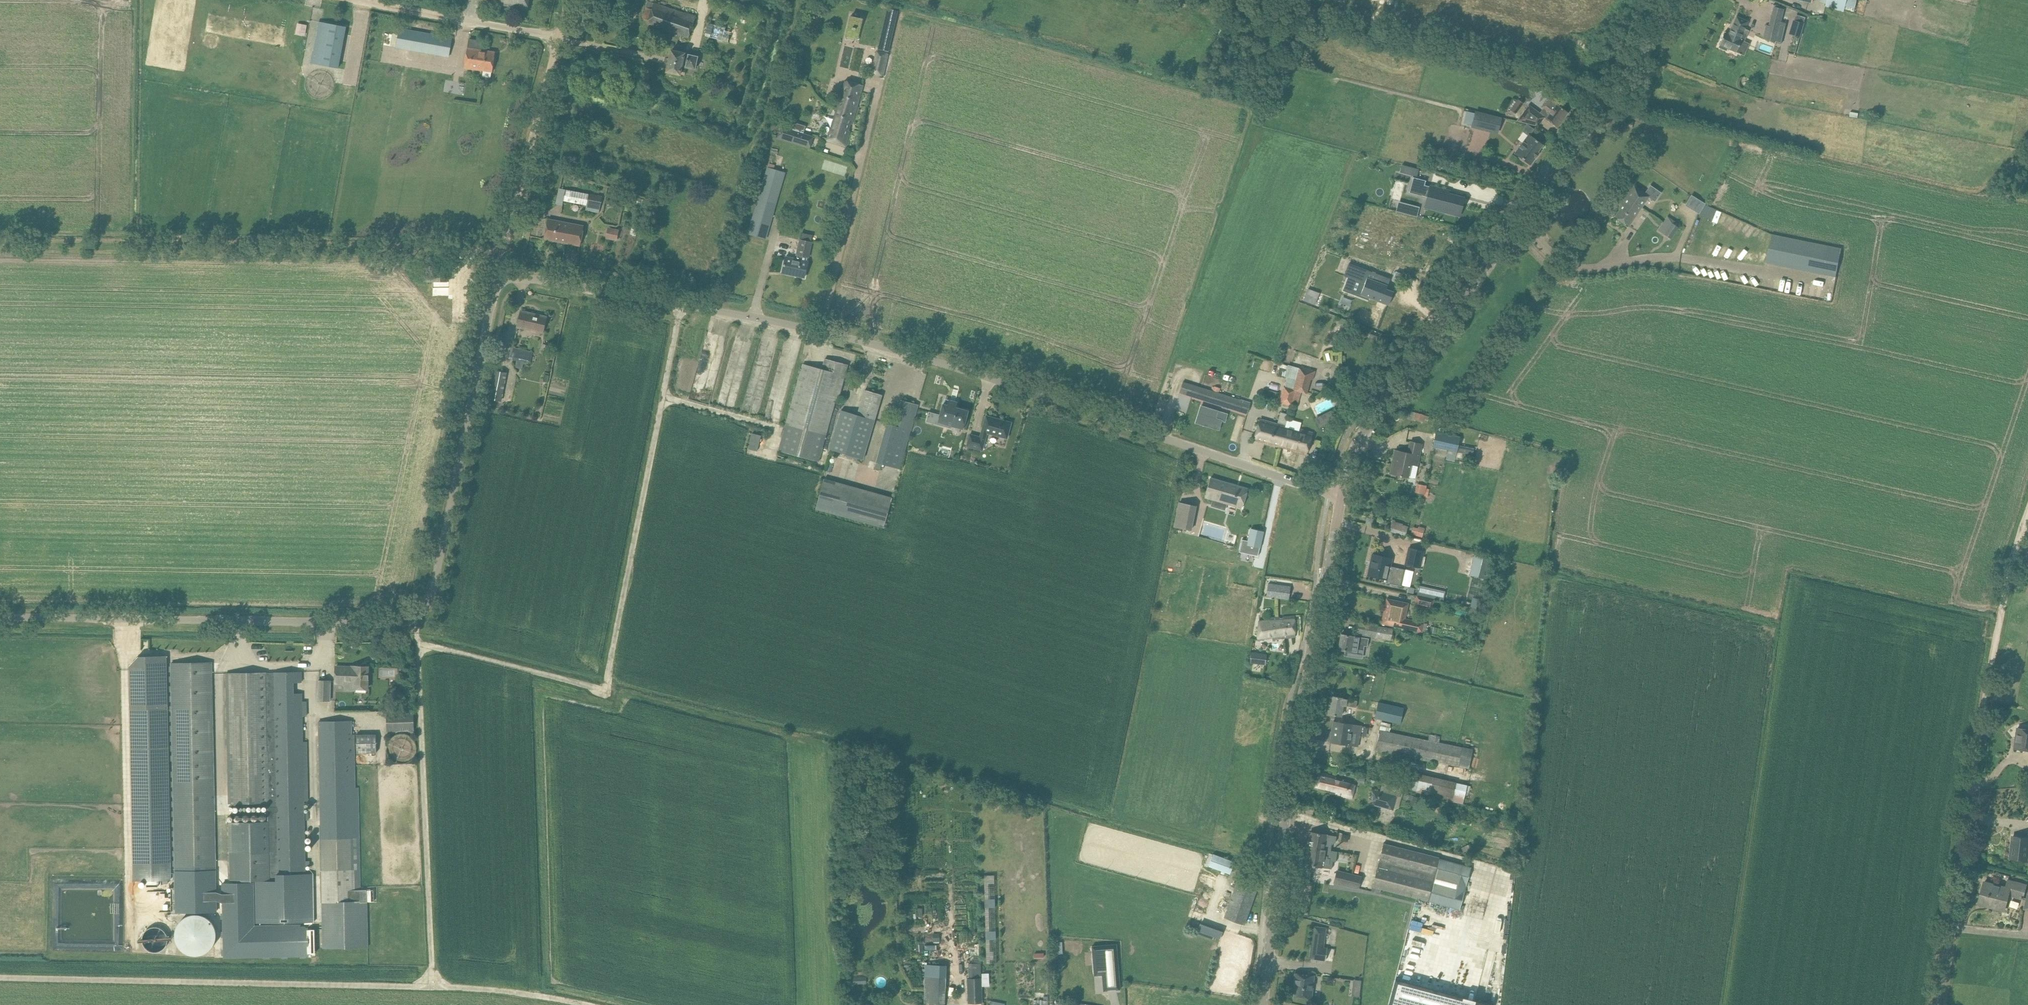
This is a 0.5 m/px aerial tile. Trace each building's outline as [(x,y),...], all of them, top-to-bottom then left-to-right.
[(527,9),(529,0),(479,0),(527,9)] [(1828,1),(1826,6),(1845,11),(1846,8),(1846,7),(1847,5),(1848,0),(1825,0),(1828,1)] [(648,21),(647,24),(651,25),(689,38),(696,17),(654,2),(654,3),(648,21)] [(1800,36),(1806,17),(1797,14),(1791,34),(1800,36)] [(860,29),(862,19),(851,16),(848,27),(860,29)] [(1720,45),(1719,47),(1726,51),(1727,48),(1736,52),(1741,40),(1744,42),(1747,35),(1743,33),(1748,21),(1736,16),(1728,34),(1724,32),(1719,45),(1720,45)] [(1771,20),(1767,39),(1782,43),(1784,35),(1778,34),(1781,22),(1771,20)] [(312,63),(338,69),(346,26),(319,21),(312,63)] [(298,25),(296,32),(306,34),(307,27),(298,25)] [(710,26),(707,35),(731,41),(733,32),(710,26)] [(399,28),(395,46),(449,57),(452,38),(399,28)] [(465,68),(493,72),(495,52),(467,48),(465,68)] [(689,54),(687,59),(683,58),(685,54),(671,50),(666,72),(679,75),(684,76),(685,71),(680,70),(681,66),(695,70),(698,56),(689,54)] [(888,54),(877,51),(872,73),(883,75),(888,54)] [(845,81),(837,107),(845,110),(842,116),(853,119),(863,85),(845,81)] [(1534,125),(1541,115),(1557,127),(1568,113),(1557,104),(1559,102),(1550,95),(1541,107),(1543,109),(1540,113),(1529,104),(1516,121),(1534,125)] [(1518,100),(1510,110),(1516,114),(1523,103),(1518,100)] [(845,110),(837,107),(827,140),(846,146),(850,131),(846,130),(848,123),(852,124),(853,119),(842,116),(845,110)] [(1502,118),(1475,111),(1474,113),(1466,111),(1464,123),(1471,125),(1471,127),(1498,134),(1502,118)] [(810,148),(814,137),(799,132),(798,136),(792,134),(793,131),(782,127),(778,138),(810,148)] [(1539,153),(1537,152),(1542,145),(1529,135),(1515,154),(1530,164),(1535,157),(1536,158),(1539,153)] [(1417,175),(1418,168),(1402,163),(1400,170),(1417,175)] [(750,228),(767,233),(785,174),(767,168),(750,228)] [(1409,192),(1435,199),(1432,207),(1445,211),(1445,212),(1457,215),(1462,198),(1447,194),(1447,192),(1448,192),(1448,191),(1430,186),(1430,189),(1424,188),(1425,181),(1426,181),(1413,177),(1412,178),(1413,178),(1409,192)] [(1628,226),(1648,197),(1655,202),(1661,193),(1650,185),(1644,193),(1634,186),(1619,208),(1620,209),(1615,217),(1628,226)] [(599,213),(602,197),(566,190),(563,200),(587,205),(586,211),(599,213)] [(548,219),(544,239),(580,246),(584,226),(548,219)] [(1662,222),(1657,229),(1671,238),(1678,227),(1672,223),(1669,227),(1662,222)] [(609,227),(608,238),(620,240),(622,228),(609,227)] [(1821,274),(1826,245),(1772,234),(1766,262),(1821,274)] [(797,259),(786,257),(782,272),(805,277),(808,262),(807,261),(808,257),(811,242),(801,240),(797,255),(798,255),(797,259)] [(1826,245),(1821,274),(1836,276),(1842,248),(1826,245)] [(1348,277),(1343,291),(1356,296),(1357,293),(1388,305),(1393,292),(1384,288),(1385,285),(1368,278),(1371,272),(1349,263),(1344,276),(1348,277)] [(1401,280),(1404,274),(1396,271),(1394,277),(1401,280)] [(1313,297),(1305,294),(1303,300),(1315,304),(1319,293),(1315,292),(1313,297)] [(1357,309),(1353,318),(1378,328),(1385,309),(1374,305),(1370,314),(1357,309)] [(518,326),(543,332),(547,317),(521,311),(518,326)] [(529,363),(531,352),(512,348),(509,358),(529,363)] [(822,369),(803,364),(780,451),(819,461),(835,400),(841,390),(848,365),(825,359),(822,369)] [(1300,366),(1296,379),(1287,377),(1285,386),(1283,386),(1279,403),(1292,406),(1293,402),(1298,403),(1301,392),(1307,393),(1311,379),(1313,380),(1315,371),(1300,366)] [(490,399),(501,401),(506,373),(495,371),(490,399)] [(1198,386),(1195,397),(1247,413),(1251,403),(1218,392),(1212,390),(1198,386)] [(857,415),(841,410),(830,450),(863,460),(882,394),(865,389),(857,415)] [(943,404),(938,422),(963,429),(968,411),(956,408),(957,402),(949,400),(947,405),(943,404)] [(886,423),(875,463),(901,470),(912,430),(918,407),(900,402),(894,425),(886,423)] [(1201,406),(1196,423),(1219,430),(1222,420),(1225,421),(1227,414),(1218,411),(1201,406)] [(1413,411),(1411,418),(1427,422),(1429,415),(1413,411)] [(1243,429),(1251,432),(1257,416),(1249,413),(1243,429)] [(1257,430),(1254,440),(1278,446),(1283,427),(1285,427),(1288,415),(1281,413),(1277,425),(1259,420),(1257,430)] [(967,446),(982,450),(987,433),(1007,438),(1011,422),(986,415),(980,437),(970,434),(967,446)] [(1283,427),(1278,446),(1292,450),(1292,451),(1307,455),(1313,433),(1301,430),(1299,429),(1299,431),(1285,427),(1283,427)] [(1457,452),(1458,445),(1460,436),(1436,431),(1433,447),(1448,450),(1457,452)] [(1401,477),(1401,476),(1407,477),(1410,464),(1417,465),(1421,444),(1411,442),(1408,453),(1396,450),(1391,473),(1400,475),(1400,476),(1401,477)] [(1475,449),(1458,445),(1457,452),(1473,455),(1475,449)] [(1456,455),(1457,452),(1448,450),(1446,459),(1455,461),(1456,455)] [(857,473),(859,460),(841,458),(842,455),(831,454),(828,479),(845,481),(846,472),(857,473)] [(881,475),(879,483),(869,481),(867,486),(896,494),(900,481),(881,475)] [(1205,498),(1232,505),(1242,508),(1248,489),(1210,478),(1205,498)] [(824,479),(816,509),(884,528),(892,498),(824,479)] [(1418,483),(1417,493),(1427,494),(1429,485),(1418,483)] [(1174,526),(1192,530),(1197,505),(1179,502),(1174,526)] [(1393,521),(1392,528),(1409,532),(1411,525),(1393,521)] [(1415,525),(1413,533),(1424,536),(1426,528),(1415,525)] [(1243,539),(1240,551),(1259,555),(1264,530),(1251,528),(1248,540),(1243,539)] [(1404,565),(1421,568),(1425,550),(1407,547),(1404,565)] [(1487,579),(1493,558),(1478,553),(1472,574),(1487,579)] [(1372,554),(1368,575),(1387,579),(1386,582),(1398,585),(1400,575),(1397,574),(1399,568),(1385,565),(1387,557),(1372,554)] [(1266,596),(1288,599),(1289,588),(1267,585),(1266,596)] [(1443,601),(1445,591),(1419,586),(1417,595),(1434,599),(1443,601)] [(1414,606),(1432,610),(1434,599),(1417,595),(1416,595),(1414,606)] [(1387,599),(1383,624),(1422,631),(1424,623),(1405,618),(1409,603),(1387,599)] [(1258,622),(1257,641),(1265,640),(1265,639),(1272,638),(1272,640),(1277,639),(1284,638),(1284,639),(1295,637),(1295,616),(1269,617),(1270,621),(1258,622)] [(1357,623),(1355,634),(1390,639),(1392,629),(1357,623)] [(1367,646),(1368,638),(1341,634),(1338,649),(1346,651),(1345,656),(1355,658),(1357,645),(1367,646)] [(1267,654),(1251,652),(1250,663),(1265,665),(1267,654)] [(335,683),(345,683),(345,688),(355,688),(355,689),(368,689),(368,666),(352,666),(352,671),(346,671),(346,667),(336,667),(335,683)] [(137,677),(131,879),(139,879),(147,879),(147,881),(207,882),(213,676),(201,676),(201,679),(137,677)] [(255,701),(250,884),(294,885),(300,683),(294,682),(280,682),(273,682),(273,678),(261,678),(261,701),(255,701)] [(318,700),(330,701),(330,681),(318,680),(318,700)] [(1327,703),(1325,716),(1334,718),(1335,715),(1341,716),(1343,705),(1357,707),(1357,701),(1352,700),(1352,699),(1331,696),(1330,704),(1327,703)] [(1377,710),(1375,717),(1400,723),(1403,708),(1380,703),(1371,701),(1371,709),(1377,710)] [(414,731),(414,712),(386,713),(387,732),(414,731)] [(318,720),(324,947),(371,946),(370,900),(374,900),(374,888),(355,889),(355,878),(343,878),(343,869),(359,869),(356,719),(318,720)] [(1361,725),(1334,721),(1330,742),(1358,746),(1361,725)] [(2015,748),(2027,750),(2027,727),(2027,729),(2018,728),(2015,748)] [(1375,749),(1468,769),(1473,749),(1438,741),(1439,736),(1430,734),(1429,740),(1380,730),(1375,749)] [(360,733),(360,752),(380,752),(379,733),(360,733)] [(1463,800),(1467,785),(1404,770),(1400,788),(1452,801),(1453,797),(1463,800)] [(1319,772),(1315,789),(1336,793),(1336,794),(1352,798),(1356,781),(1319,772)] [(1396,808),(1398,809),(1401,801),(1403,791),(1402,791),(1403,789),(1397,788),(1397,786),(1383,782),(1380,791),(1373,789),(1372,790),(1374,794),(1372,800),(1376,801),(1375,805),(1390,809),(1391,808),(1396,810),(1396,808)] [(1310,832),(1308,847),(1331,850),(1332,845),(1336,841),(1336,836),(1310,832)] [(2011,858),(2021,859),(2027,860),(2027,854),(2027,838),(2023,838),(2013,836),(2011,858)] [(1335,861),(1337,851),(1331,850),(1308,847),(1306,865),(1332,868),(1333,861),(1335,861)] [(1469,870),(1383,847),(1372,889),(1459,913),(1469,870)] [(1333,883),(1358,890),(1362,876),(1337,869),(1333,883)] [(1239,875),(1224,917),(1244,924),(1259,882),(1239,875)] [(2009,881),(2007,888),(1984,882),(1980,901),(2005,907),(2008,895),(2023,899),(2026,885),(2009,881)] [(995,899),(985,899),(985,907),(995,907),(995,899)] [(1211,926),(1208,935),(1219,939),(1222,930),(1211,926)] [(1326,928),(1314,926),(1311,946),(1324,948),(1326,928)] [(996,931),(986,931),(986,939),(996,939),(996,931)] [(1116,944),(1092,946),(1094,976),(1102,975),(1103,991),(1120,990),(1116,944)] [(968,1004),(983,1003),(982,981),(981,976),(981,963),(980,963),(980,958),(972,958),(972,963),(969,963),(969,979),(968,979),(968,1004)] [(924,1002),(929,1003),(929,1004),(944,1004),(946,965),(926,964),(924,1002)] [(1295,986),(1294,996),(1312,998),(1314,975),(1295,973),(1293,986),(1295,986)] [(1388,1004),(1492,1004),(1395,979),(1388,1004)]
